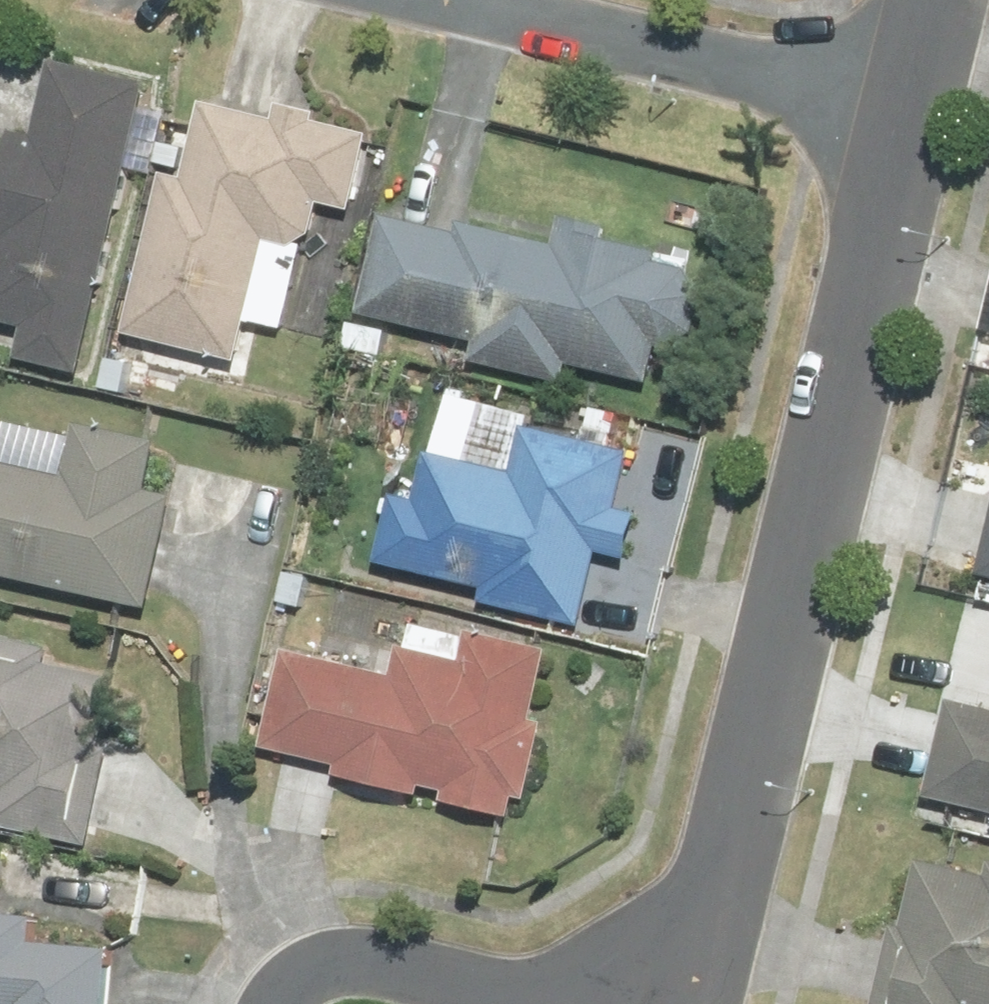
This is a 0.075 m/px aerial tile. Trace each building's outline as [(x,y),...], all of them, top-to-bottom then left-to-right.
[(65,62),(47,136),(24,130),(0,231),(0,248),(3,249),(0,261),(0,321),(34,329),(26,360),(92,376),(162,85),(65,62)] [(174,174),(133,335),(249,364),(279,245),(301,251),(325,238),(333,207),(363,214),(383,135),(327,121),(329,113),(289,103),(285,118),(215,101),(195,179),(174,174)] [(392,215),(368,315),(485,344),(480,364),(577,387),(582,367),(658,386),(667,348),(682,352),(706,337),(716,297),(700,269),(669,262),(672,251),(621,239),(623,229),(574,217),(567,246),(470,223),(467,234),(392,215)] [(160,611),(186,496),(160,490),(170,443),(86,425),(76,471),(0,454),(0,575),(160,611)] [(404,494),(386,565),(493,591),(490,604),(592,629),(611,556),(641,563),(653,515),(630,509),(644,455),(534,428),(523,473),(439,452),(427,499),(404,494)] [(297,650),(274,749),(348,766),(345,778),(432,799),(435,787),(457,792),(453,805),(523,821),(528,800),(540,803),(558,725),(547,722),(563,652),(482,633),(475,662),(412,647),(405,676),(297,650)] [(8,796),(1,826),(99,850),(139,684),(62,665),(66,651),(0,635),(0,794),(8,796)] [(936,796),(988,809),(988,706),(960,699),(936,796)] [(882,1003),(988,1003),(988,874),(929,858),(912,926),(903,923),(882,1003)] [(121,951),(44,945),(46,918),(7,915),(9,899),(0,898),(0,1003),(117,1003),(121,951)]
